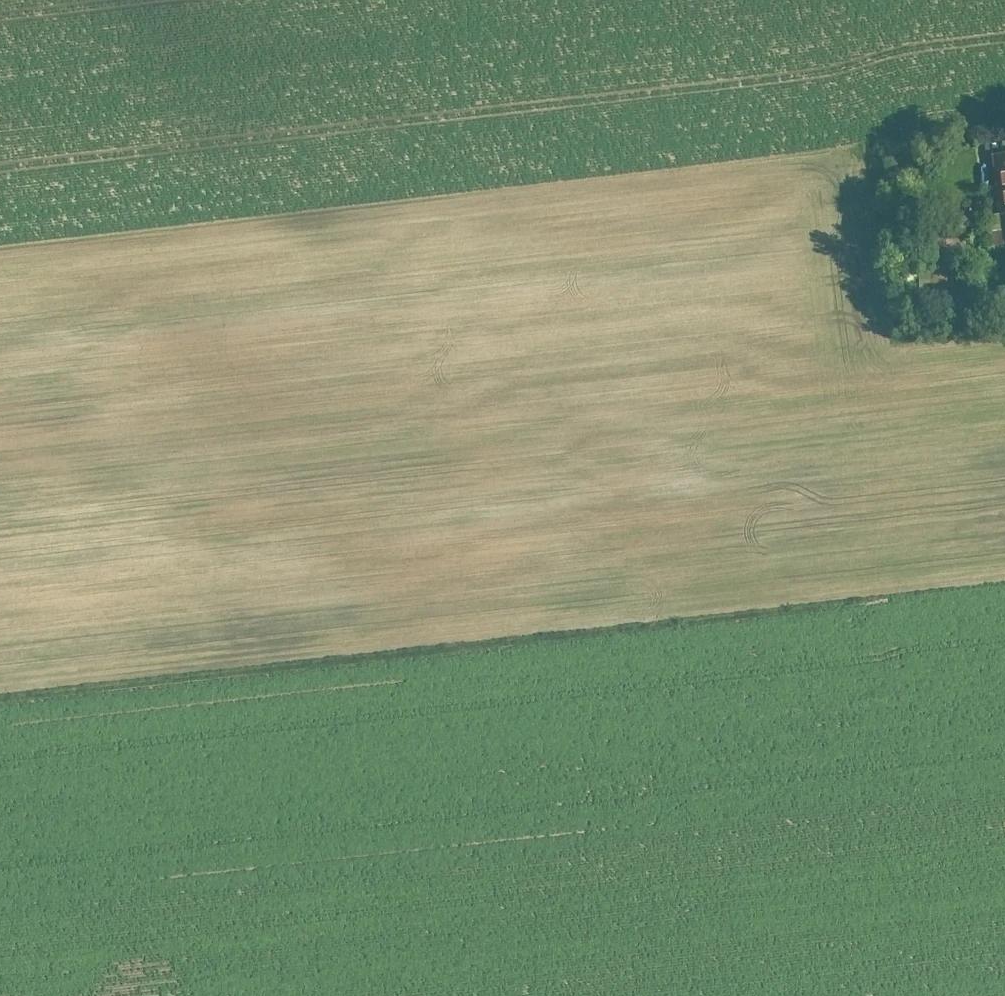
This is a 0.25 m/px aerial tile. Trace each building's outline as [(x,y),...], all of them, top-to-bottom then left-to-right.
[(1004,255),(1004,158),(984,160),(994,256),(1004,255)]
